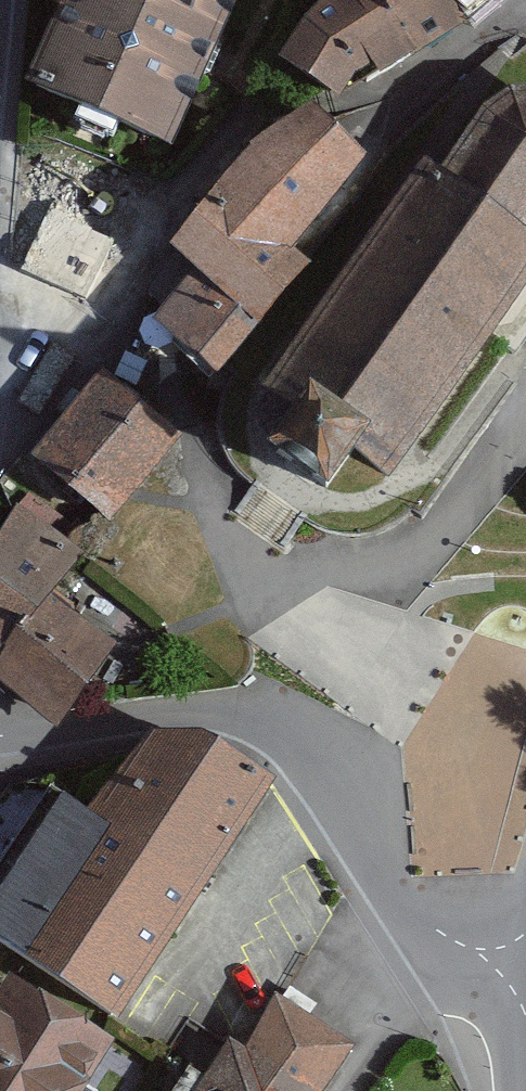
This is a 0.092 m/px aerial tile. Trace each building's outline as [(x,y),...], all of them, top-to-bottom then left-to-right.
[(33,80),(167,136),(228,0),(66,0),(33,80)] [(277,49),(326,91),(421,48),(463,0),(319,0),(277,49)] [(510,85),(484,102),(440,167),(433,162),(428,157),(417,173),(269,386),(272,388),(292,403),(268,436),(267,438),(299,461),(327,480),(353,444),(389,469),(489,331),(525,281),(525,84),(510,85)] [(169,241),(193,266),(259,322),(311,260),(295,246),(368,163),(315,124),(306,120),(246,154),(169,241)] [(61,165),(14,267),(87,306),(136,199),(61,165)] [(193,266),(156,316),(215,371),(259,322),(193,266)] [(489,331),(496,336),(504,342),(507,344),(505,347),(509,349),(515,354),(525,338),(525,281),(489,331)] [(101,370),(32,453),(100,510),(111,519),(126,501),(132,494),(135,490),(176,441),(180,436),(101,370)] [(52,593),(59,585),(81,555),(84,551),(80,548),(50,525),(60,515),(29,495),(18,503),(13,511),(0,532),(0,658),(52,593)] [(52,593),(0,658),(0,678),(62,719),(69,709),(115,642),(52,593)] [(118,1017),(271,783),(203,745),(150,742),(94,812),(51,786),(0,862),(0,937),(118,1017)] [(0,984),(0,1090),(85,1090),(115,1042),(106,1036),(6,974),(0,984)] [(352,1047),(279,999),(273,1008),(258,1030),(247,1047),(235,1039),(229,1036),(225,1042),(193,1090),(323,1090),(352,1047)]
